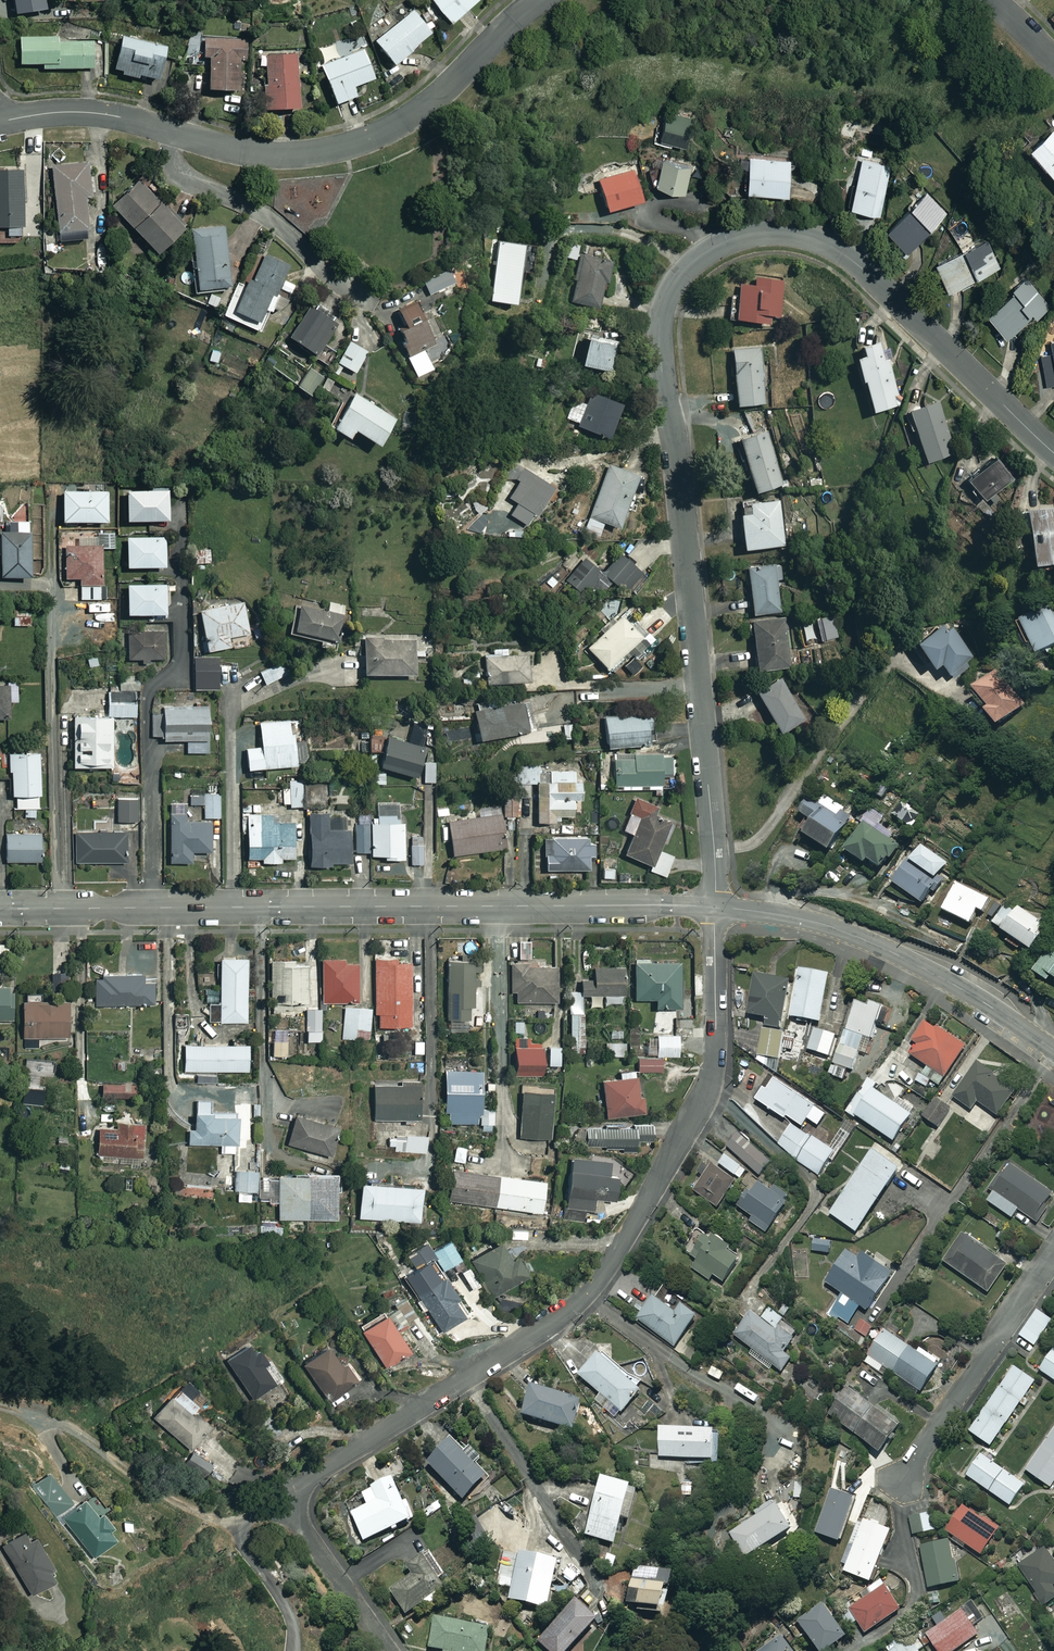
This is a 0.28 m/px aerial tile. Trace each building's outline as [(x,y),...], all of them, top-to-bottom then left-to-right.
[(41,0),(10,0),(11,9),(42,6),(41,0)] [(449,17),(469,0),(436,0),(449,17)] [(429,31),(413,10),(373,39),(390,63),(410,48),(409,46),(429,31)] [(118,33),(110,65),(119,67),(118,73),(135,77),(136,73),(156,77),(164,44),(118,33)] [(60,35),(17,36),(17,61),(40,61),(41,67),(93,66),(93,58),(102,58),(102,39),(60,40),(60,35)] [(245,39),(203,35),(201,55),(207,55),(204,85),(234,87),(237,56),(243,56),(245,39)] [(361,49),(319,65),(333,101),(353,93),(350,84),(371,76),(361,49)] [(306,53),(263,54),(264,82),(261,82),(262,105),(296,105),(295,70),(306,69),(306,53)] [(690,116),(666,107),(655,137),(679,145),(690,116)] [(1050,126),(1026,145),(1053,179),(1053,131),(1050,126)] [(876,149),(863,146),(860,156),(874,159),(876,149)] [(691,165),(662,156),(654,181),(683,190),(691,165)] [(789,159),(746,156),(744,186),(786,190),(789,159)] [(890,165),(861,157),(848,204),(877,212),(890,165)] [(87,162),(50,164),(54,237),(84,235),(81,193),(88,192),(87,162)] [(0,168),(0,223),(19,223),(19,168),(0,168)] [(641,199),(633,169),(596,178),(603,208),(641,199)] [(179,224),(136,178),(109,203),(152,250),(179,224)] [(819,184),(794,181),(791,198),(817,201),(819,184)] [(945,212),(925,190),(884,227),(904,249),(945,212)] [(944,289),(998,266),(986,238),(976,242),(967,220),(951,226),(960,249),(932,261),(944,289)] [(226,283),(222,223),(189,226),(193,285),(226,283)] [(523,242),(496,238),(489,298),(515,301),(523,242)] [(577,243),(565,242),(562,257),(575,259),(577,243)] [(287,290),(291,282),(283,279),(291,262),(261,249),(246,283),(234,278),(219,314),(256,330),(265,308),(270,310),(272,306),(276,308),(282,295),(274,292),(277,285),(287,290)] [(606,260),(581,254),(570,300),(595,306),(606,260)] [(453,281),(447,268),(422,280),(428,293),(453,281)] [(782,280),(746,275),(739,284),(737,301),(729,300),(727,316),(766,321),(767,313),(777,314),(782,280)] [(1048,304),(1026,276),(983,309),(1002,335),(1027,316),(1029,319),(1048,304)] [(431,343),(412,300),(394,307),(401,323),(394,326),(415,374),(430,367),(421,347),(431,343)] [(332,323),(307,306),(287,336),(311,353),(332,323)] [(609,341),(581,335),(575,361),(604,367),(609,341)] [(876,338),(854,343),(857,354),(850,355),(856,378),(860,377),(868,409),(892,403),(876,338)] [(1047,340),(1050,352),(1039,355),(1045,385),(1053,383),(1053,339),(1047,340)] [(365,350),(348,340),(336,361),(353,371),(365,350)] [(761,347),(730,348),(732,403),(763,402),(761,347)] [(616,398),(588,389),(584,400),(572,396),(564,421),(604,434),(616,398)] [(391,416),(351,390),(340,408),(337,406),(326,422),(344,434),(350,426),(374,441),(391,416)] [(810,391),(800,391),(800,404),(810,403),(810,391)] [(952,449),(934,399),(904,409),(922,460),(952,449)] [(781,480),(768,428),(736,436),(750,489),(781,480)] [(1005,473),(986,454),(962,479),(981,498),(1005,473)] [(634,472),(606,463),(582,530),(596,535),(602,520),(616,525),(634,472)] [(551,485),(521,467),(514,478),(518,480),(514,487),(507,483),(501,493),(516,501),(508,514),(525,524),(532,511),(535,513),(551,485)] [(167,488),(123,488),(123,517),(166,517),(167,488)] [(104,489),(60,489),(60,517),(104,518),(104,489)] [(780,499),(747,500),(747,512),(736,512),(738,545),(781,543),(780,499)] [(1053,504),(1022,506),(1025,560),(1053,558),(1053,513),(1053,504)] [(0,529),(0,573),(26,573),(26,529),(0,529)] [(76,545),(62,545),(62,575),(77,575),(77,583),(101,583),(100,546),(115,546),(115,531),(76,532),(76,545)] [(163,535),(123,534),(123,563),(162,564),(163,535)] [(209,548),(191,549),(192,562),(210,561),(209,548)] [(607,576),(613,581),(615,578),(625,586),(638,569),(616,553),(602,572),(607,576)] [(602,572),(583,558),(580,562),(573,557),(565,568),(571,573),(566,579),(584,593),(591,584),(597,589),(607,576),(602,572)] [(781,565),(746,566),(748,611),(778,610),(776,579),(782,579),(781,565)] [(558,583),(552,576),(538,587),(544,594),(558,583)] [(163,582),(124,582),(124,610),(163,610),(163,582)] [(107,584),(79,584),(79,598),(107,598),(107,584)] [(327,609),(298,600),(289,631),(320,640),(321,635),(332,638),(342,605),(329,601),(327,609)] [(248,632),(243,602),(198,608),(203,647),(227,644),(226,635),(248,632)] [(1020,622),(1036,655),(1053,646),(1053,613),(1051,607),(1020,622)] [(30,624),(29,609),(12,609),(13,624),(30,624)] [(637,633),(620,615),(586,646),(607,669),(621,656),(617,652),(637,633)] [(783,617),(749,619),(752,667),(786,665),(783,617)] [(820,643),(814,618),(798,622),(803,647),(820,643)] [(943,627),(941,624),(929,631),(927,627),(912,635),(927,662),(935,657),(948,679),(971,666),(947,625),(943,627)] [(127,630),(127,657),(139,657),(139,661),(147,661),(147,657),(162,656),(162,630),(127,630)] [(412,637),(361,636),(360,670),(411,671),(412,637)] [(506,651),(505,648),(481,649),(482,679),(526,678),(525,650),(506,651)] [(220,661),(199,653),(196,663),(216,671),(220,661)] [(281,678),(276,665),(260,671),(264,684),(281,678)] [(1024,705),(997,670),(973,688),(987,706),(984,709),(997,726),(1024,705)] [(219,673),(193,673),(193,689),(219,689),(219,673)] [(133,688),(139,688),(139,674),(117,674),(118,688),(133,688)] [(802,717),(780,678),(755,692),(777,731),(802,717)] [(7,715),(6,699),(15,699),(15,682),(0,682),(0,715),(7,715)] [(106,713),(106,716),(134,715),(133,688),(118,688),(105,689),(106,713)] [(531,726),(526,698),(480,706),(485,734),(531,726)] [(207,705),(152,704),(151,737),(185,738),(185,751),(206,751),(207,705)] [(650,724),(649,711),(602,714),(604,744),(655,740),(654,723),(650,724)] [(106,716),(106,713),(70,713),(72,764),(107,763),(106,716)] [(290,719),(258,721),(260,745),(243,746),(245,767),(293,763),(290,719)] [(471,726),(447,728),(448,743),(473,741),(471,726)] [(356,735),(310,733),(310,752),(355,754),(356,735)] [(418,760),(423,743),(385,733),(376,763),(429,777),(432,764),(418,760)] [(23,807),(24,817),(35,816),(35,806),(38,806),(36,750),(8,751),(10,792),(15,792),(15,807),(23,807)] [(671,775),(671,754),(599,754),(599,787),(659,788),(659,775),(671,775)] [(540,762),(517,762),(517,782),(536,782),(536,819),(558,819),(558,813),(577,813),(577,771),(540,770),(540,762)] [(289,788),(282,789),(283,803),(289,802),(289,806),(301,805),(301,801),(304,798),(306,793),(304,787),(300,782),(300,780),(288,781),(289,788)] [(516,789),(504,789),(503,814),(516,814),(516,789)] [(213,794),(190,794),(190,803),(204,804),(204,817),(219,817),(219,804),(213,803),(213,794)] [(852,813),(828,796),(820,807),(807,798),(798,811),(811,821),(803,832),(827,849),(852,813)] [(136,797),(116,798),(117,821),(136,820),(136,797)] [(655,849),(661,836),(665,838),(671,823),(650,815),(654,805),(635,797),(628,812),(638,816),(624,853),(650,863),(655,849)] [(370,826),(369,852),(384,852),(384,856),(401,857),(402,818),(395,818),(396,803),(377,803),(376,818),(370,818),(370,826)] [(503,846),(497,804),(479,806),(480,815),(446,819),(450,853),(503,846)] [(887,820),(871,809),(844,848),(864,862),(867,858),(881,867),(888,856),(891,858),(899,845),(880,832),(887,820)] [(292,812),(241,811),(241,830),(245,830),(244,856),(259,856),(259,860),(279,860),(279,857),(291,857),(292,812)] [(347,860),(346,828),(328,828),(327,811),(306,811),(306,863),(328,863),(328,860),(347,860)] [(209,819),(169,819),(168,860),(189,860),(189,849),(209,849),(209,819)] [(369,852),(370,826),(353,825),(353,852),(369,852)] [(124,831),(74,832),(75,861),(124,860),(124,831)] [(41,833),(9,834),(9,862),(41,862),(41,833)] [(588,835),(542,837),(543,868),(589,866),(588,835)] [(422,836),(410,836),(411,863),(423,863),(422,836)] [(924,851),(920,848),(912,861),(938,878),(948,861),(926,848),(924,851)] [(650,863),(647,870),(663,877),(672,856),(655,849),(650,863)] [(935,883),(907,863),(892,883),(920,904),(935,883)] [(984,913),(991,900),(958,881),(943,906),(967,920),(974,907),(984,913)] [(1046,925),(1009,900),(993,923),(1030,949),(1046,925)] [(1032,969),(1046,980),(1051,974),(1053,977),(1053,942),(1032,969)] [(244,955),(217,955),(219,1002),(208,1002),(208,1021),(246,1020),(244,955)] [(308,1002),(307,961),(291,962),(291,956),(269,956),(270,1011),(292,1010),(292,1002),(308,1002)] [(395,960),(395,956),(373,956),(373,1012),(378,1012),(378,1025),(409,1025),(410,960),(395,960)] [(355,957),(321,958),(321,1002),(356,1001),(355,957)] [(468,1004),(472,1004),(471,970),(479,970),(479,957),(445,957),(446,1018),(468,1017),(468,1004)] [(677,960),(632,960),(632,997),(653,997),(653,1005),(677,1005),(677,960)] [(553,964),(508,965),(509,990),(514,990),(514,1001),(554,999),(553,964)] [(624,1005),(622,965),(589,967),(589,974),(576,975),(577,997),(602,996),(602,1007),(624,1005)] [(752,968),(744,1012),(764,1016),(763,1024),(781,1027),(791,976),(752,968)] [(827,973),(797,969),(789,1017),(819,1022),(827,973)] [(138,971),(92,971),(92,1003),(150,1003),(150,980),(138,980),(138,971)] [(9,981),(0,982),(0,1017),(11,1017),(9,981)] [(67,1035),(64,996),(41,998),(41,992),(24,993),(24,999),(20,999),(23,1048),(41,1047),(41,1037),(67,1035)] [(831,1063),(840,1066),(835,1079),(842,1081),(847,1069),(852,1070),(865,1035),(874,1038),(879,1027),(873,1025),(875,1021),(878,1022),(884,1005),(870,1000),(867,1005),(855,1001),(831,1063)] [(370,1006),(343,1006),(344,1038),(370,1037),(370,1006)] [(583,1012),(569,1012),(570,1051),(584,1051),(583,1012)] [(930,1079),(939,1084),(964,1044),(925,1019),(912,1039),(916,1042),(909,1053),(927,1065),(921,1073),(920,1072),(915,1079),(926,1086),(930,1079)] [(284,1027),(273,1027),(272,1054),(286,1055),(287,1040),(284,1040),(284,1027)] [(837,1035),(813,1027),(805,1049),(829,1057),(837,1035)] [(783,1033),(762,1028),(757,1054),(778,1058),(783,1033)] [(677,1034),(655,1034),(656,1055),(678,1055),(677,1034)] [(245,1041),(183,1043),(183,1070),(246,1069),(245,1041)] [(621,1041),(604,1042),(605,1055),(622,1055),(621,1041)] [(538,1045),(513,1046),(513,1074),(539,1073),(538,1045)] [(635,1057),(645,1057),(645,1046),(631,1046),(631,1057),(635,1057)] [(645,1057),(635,1057),(635,1070),(661,1070),(661,1057),(645,1057)] [(1014,1090),(977,1063),(952,1096),(970,1109),(977,1100),(996,1115),(1014,1090)] [(447,1111),(448,1123),(482,1122),(482,1131),(495,1130),(494,1107),(479,1107),(477,1067),(443,1068),(444,1111),(447,1111)] [(637,1096),(633,1074),(600,1079),(606,1116),(643,1111),(640,1095),(637,1096)] [(815,1105),(771,1076),(756,1099),(785,1117),(786,1115),(802,1125),(815,1105)] [(415,1079),(399,1080),(400,1083),(371,1085),(373,1119),(417,1117),(415,1079)] [(910,1113),(871,1087),(864,1097),(858,1093),(847,1109),(893,1140),(910,1113)] [(548,1088),(519,1089),(520,1137),(548,1137),(548,1088)] [(950,1108),(934,1098),(922,1116),(938,1126),(950,1108)] [(209,1110),(192,1110),(192,1128),(187,1128),(187,1143),(219,1142),(219,1152),(236,1152),(236,1113),(209,1113),(209,1110)] [(337,1125),(294,1112),(285,1142),(328,1154),(337,1125)] [(141,1121),(114,1120),(114,1129),(96,1129),(95,1162),(140,1163),(141,1121)] [(652,1123),(569,1126),(569,1146),(653,1143),(652,1123)] [(833,1149),(791,1123),(779,1143),(818,1174),(833,1149)] [(427,1135),(390,1135),(390,1146),(395,1146),(395,1153),(427,1153),(427,1135)] [(771,1161),(741,1135),(730,1148),(759,1174),(771,1161)] [(902,1162),(875,1144),(829,1213),(856,1231),(902,1162)] [(747,1169),(726,1153),(719,1162),(739,1179),(747,1169)] [(606,1156),(567,1155),(565,1222),(584,1222),(584,1209),(600,1210),(600,1198),(612,1198),(613,1174),(606,1174),(606,1156)] [(1008,1163),(992,1187),(994,1189),(987,1201),(1011,1217),(1019,1205),(1034,1215),(1050,1190),(1008,1163)] [(256,1190),(256,1165),(235,1165),(236,1201),(250,1200),(250,1190),(256,1190)] [(735,1180),(712,1165),(694,1191),(717,1206),(735,1180)] [(544,1178),(450,1167),(446,1201),(540,1213),(544,1178)] [(278,1219),(334,1218),(334,1192),(341,1192),(341,1171),(277,1173),(278,1219)] [(419,1183),(359,1181),(357,1217),(417,1219),(419,1183)] [(771,1190),(756,1181),(739,1207),(753,1216),(750,1221),(766,1231),(790,1195),(774,1185),(771,1190)] [(728,1250),(731,1245),(711,1232),(708,1237),(694,1227),(680,1248),(697,1260),(692,1267),(710,1279),(715,1272),(725,1279),(739,1258),(728,1250)] [(1006,1264),(963,1234),(944,1261),(987,1291),(1006,1264)] [(831,1240),(814,1238),(813,1251),(830,1252),(831,1240)] [(508,1257),(496,1239),(467,1258),(493,1296),(527,1273),(514,1254),(508,1257)] [(858,1257),(845,1249),(825,1282),(841,1292),(829,1311),(849,1323),(860,1305),(868,1310),(891,1271),(861,1252),(858,1257)] [(455,1294),(441,1273),(414,1291),(441,1331),(464,1316),(451,1297),(455,1294)] [(674,1311),(654,1296),(638,1317),(674,1345),(698,1314),(682,1302),(674,1311)] [(404,1297),(385,1309),(397,1327),(416,1314),(404,1297)] [(798,1331),(769,1307),(761,1317),(753,1311),(735,1334),(781,1371),(792,1357),(783,1350),(798,1331)] [(1052,1319),(1037,1308),(1019,1334),(1034,1345),(1052,1319)] [(409,1350),(381,1309),(357,1325),(385,1366),(409,1350)] [(917,1350),(885,1329),(864,1360),(880,1371),(884,1366),(920,1390),(939,1360),(920,1347),(917,1350)] [(339,1364),(323,1342),(299,1360),(329,1401),(357,1381),(343,1362),(339,1364)] [(274,1384),(246,1344),(225,1359),(253,1398),(274,1384)] [(1053,1348),(1038,1369),(1053,1379),(1053,1348)] [(595,1399),(610,1413),(617,1405),(622,1410),(642,1386),(599,1349),(579,1373),(601,1392),(595,1399)] [(1035,1380),(1014,1365),(969,1430),(990,1444),(1035,1380)] [(888,1415),(847,1386),(827,1413),(880,1451),(901,1421),(889,1412),(888,1415)] [(580,1402),(529,1387),(520,1415),(572,1430),(580,1402)] [(196,1404),(177,1388),(153,1416),(190,1448),(209,1424),(192,1409),(196,1404)] [(659,1424),(659,1456),(711,1456),(711,1461),(717,1461),(718,1425),(659,1424)] [(1025,1469),(1051,1486),(1053,1481),(1053,1427),(1025,1469)] [(487,1476),(451,1438),(425,1463),(461,1500),(487,1476)] [(212,1464),(193,1453),(187,1463),(206,1475),(212,1464)] [(1024,1483),(980,1453),(965,1474),(1010,1504),(1024,1483)] [(401,1502),(390,1479),(360,1493),(366,1505),(350,1513),(363,1541),(414,1517),(406,1500),(401,1502)] [(626,1486),(597,1479),(584,1536),(613,1543),(626,1486)] [(854,1494),(831,1487),(816,1532),(839,1539),(854,1494)] [(118,1536),(87,1498),(62,1517),(94,1556),(118,1536)] [(791,1525),(776,1501),(729,1532),(745,1556),(791,1525)] [(997,1527),(963,1504),(945,1530),(980,1553),(997,1527)] [(935,1529),(932,1509),(909,1513),(913,1533),(935,1529)] [(891,1529),(865,1518),(844,1570),(870,1580),(891,1529)] [(26,1539),(22,1531),(1,1543),(30,1593),(57,1577),(32,1535),(26,1539)] [(958,1580),(948,1538),(920,1545),(929,1586),(958,1580)] [(440,1589),(409,1541),(402,1546),(406,1552),(398,1558),(411,1576),(389,1591),(404,1613),(440,1589)] [(1044,1547),(1017,1566),(1044,1604),(1053,1597),(1053,1587),(1052,1584),(1053,1582),(1053,1561),(1044,1547)] [(554,1562),(503,1552),(497,1585),(510,1587),(508,1600),(545,1608),(554,1562)] [(654,1614),(663,1572),(640,1567),(639,1570),(632,1568),(625,1605),(642,1608),(641,1612),(654,1614)] [(901,1608),(885,1584),(841,1613),(849,1624),(857,1619),(865,1631),(901,1608)] [(574,1599),(536,1642),(546,1650),(565,1650),(595,1618),(574,1599)] [(821,1607),(797,1620),(815,1650),(824,1650),(841,1641),(821,1607)] [(961,1609),(926,1633),(939,1650),(951,1650),(977,1632),(961,1609)] [(433,1619),(428,1648),(443,1650),(484,1650),(488,1627),(433,1619)] [(910,1628),(886,1646),(890,1650),(917,1650),(924,1646),(910,1628)] [(779,1636),(756,1650),(789,1650),(779,1636)]
